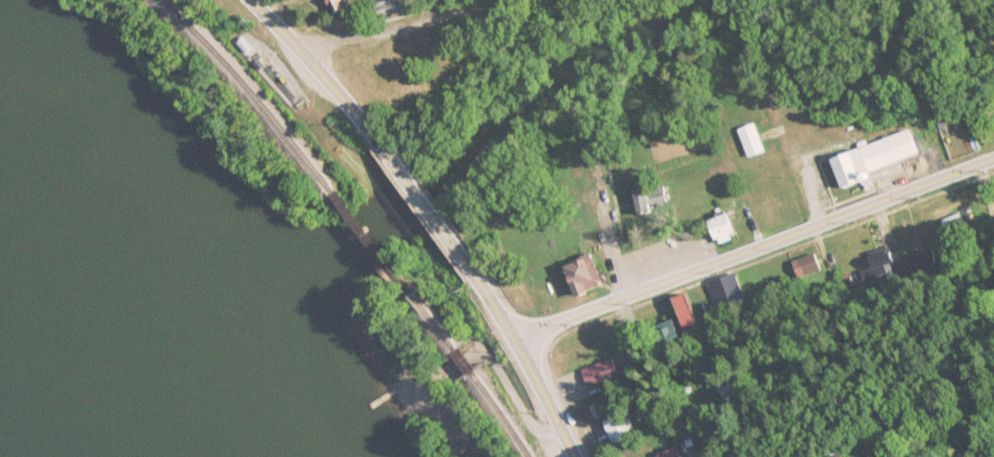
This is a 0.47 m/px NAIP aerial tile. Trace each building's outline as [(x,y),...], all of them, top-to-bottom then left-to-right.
[(744,157),(762,152),(754,124),(736,129),(744,157)] [(867,178),(865,173),(916,155),(907,130),(825,159),(835,189),(867,178)] [(665,187),(631,188),(632,212),(666,211),(665,187)] [(707,240),(728,235),(723,215),(702,220),(707,240)] [(569,297),(592,288),(580,258),(557,267),(569,297)] [(598,419),(608,444),(628,437),(618,411),(598,419)] [(655,456),(680,456),(675,445),(654,454),(655,456)]
